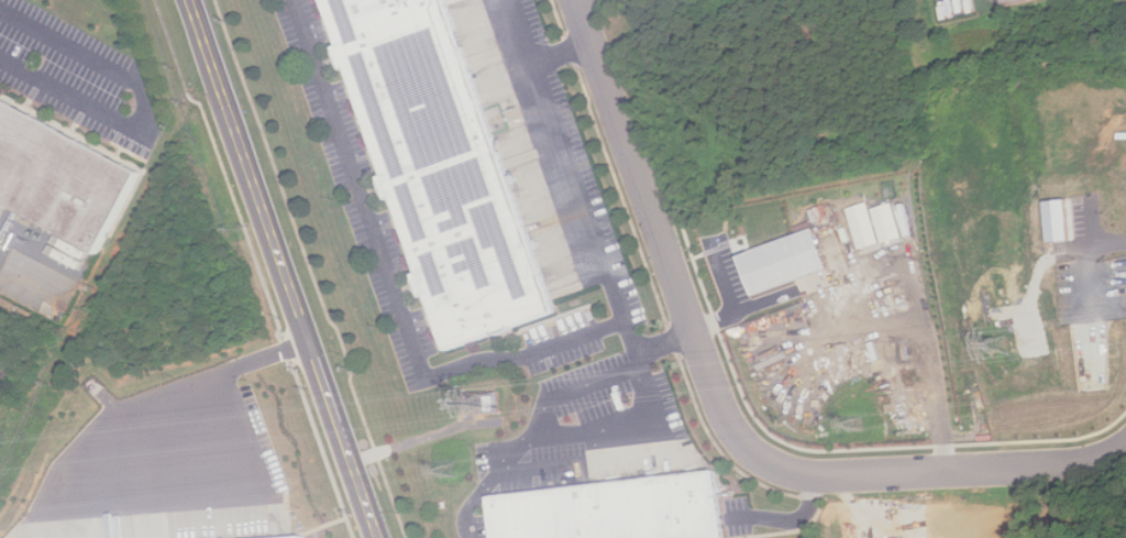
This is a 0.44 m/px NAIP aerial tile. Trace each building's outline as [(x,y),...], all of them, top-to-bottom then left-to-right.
[(442,353),(554,311),(442,0),(317,0),(442,353)] [(143,174),(0,96),(0,201),(99,255),(143,174)] [(1053,242),(1075,239),(1069,199),(1047,202),(1053,242)] [(878,208),(886,243),(917,236),(912,213),(903,215),(901,203),(878,208)] [(801,235),(744,253),(756,294),(833,270),(817,221),(798,227),(801,235)] [(500,412),(499,391),(481,391),(482,412),(500,412)] [(489,537),(721,537),(713,471),(484,498),(489,537)]
